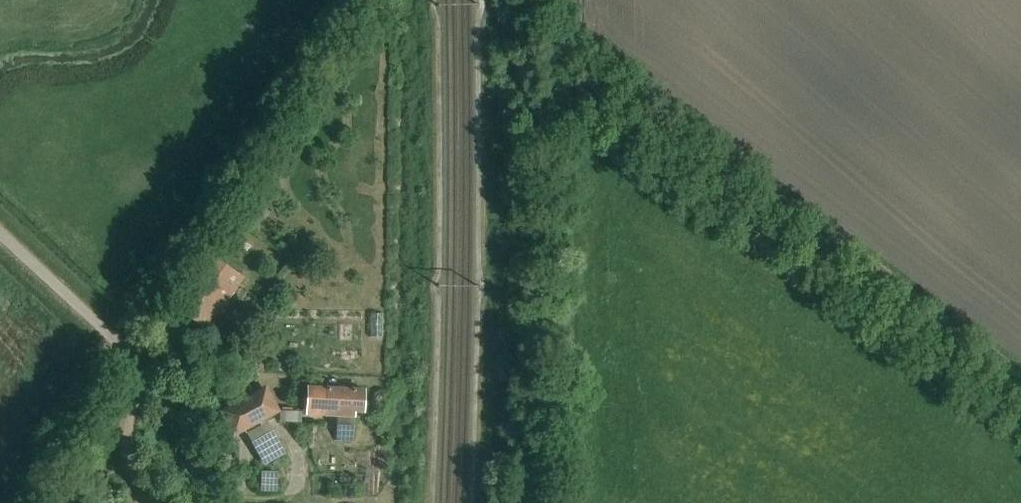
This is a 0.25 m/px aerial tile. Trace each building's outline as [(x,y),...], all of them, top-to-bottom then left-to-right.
[(280,182),(271,176),(264,187),(273,192),(274,193),(280,182)] [(171,305),(208,330),(242,279),(205,254),(171,305)] [(384,314),(371,314),(370,338),(383,338),(384,314)] [(218,411),(233,438),(281,413),(266,386),(218,411)] [(365,391),(327,389),(309,388),(307,416),(325,417),(355,419),(355,412),(364,413),(365,391)] [(354,424),(337,424),(337,442),(354,442),(354,424)]
